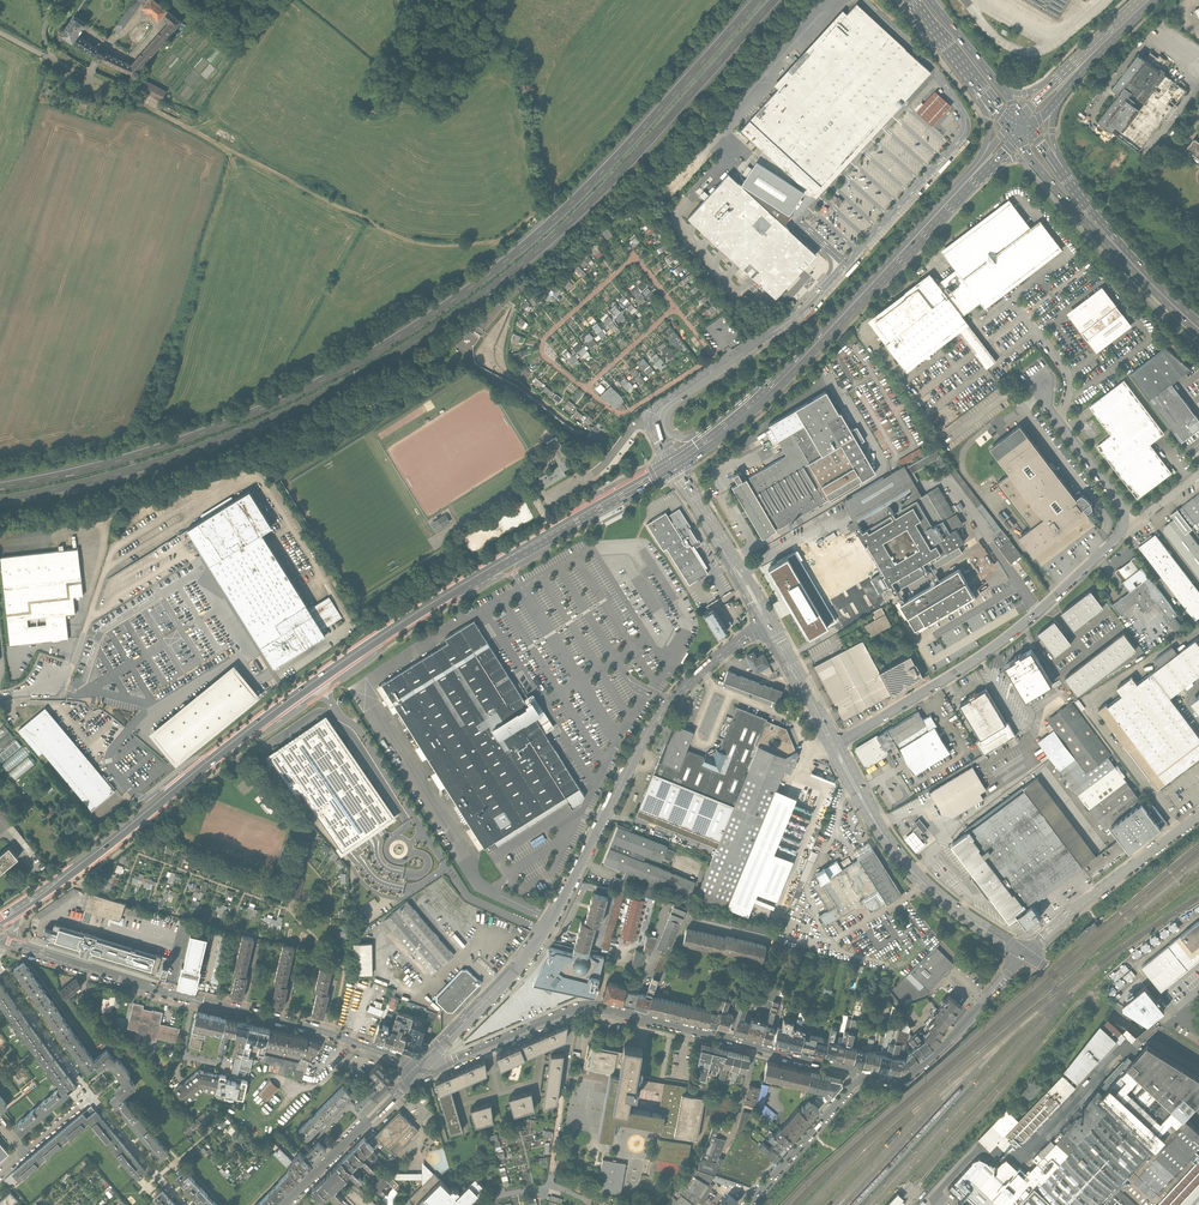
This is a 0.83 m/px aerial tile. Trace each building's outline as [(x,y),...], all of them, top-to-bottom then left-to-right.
[(146,0),(136,0),(121,23),(125,26),(126,27),(146,0)] [(146,4),(164,19),(166,16),(172,9),(162,0),(150,0),(149,1),(146,4)] [(1059,18),(1070,0),(1027,0),(1059,18)] [(801,196),(803,193),(810,196),(811,195),(816,199),(931,72),(856,4),(847,15),(843,11),(775,86),(778,89),(741,130),(763,150),(752,168),(748,166),(745,170),(743,173),(741,172),(739,174),(745,178),(742,183),(744,185),(742,187),(784,225),(791,214),(789,213),(793,206),(797,209),(800,204),(802,200),(798,198),(800,195),(801,196)] [(106,59),(135,73),(136,74),(136,75),(137,76),(138,77),(139,77),(140,77),(141,76),(142,76),(143,75),(143,74),(143,73),(143,72),(143,71),(142,70),(182,25),(185,20),(172,9),(166,16),(173,21),(135,63),(106,49),(82,33),(90,21),(78,13),(69,26),(67,26),(65,26),(64,27),(62,28),(62,30),(62,32),(62,33),(62,34),(63,36),(65,37),(67,37),(68,37),(70,36),(98,55),(97,56),(101,58),(105,61),(106,59)] [(121,32),(125,26),(121,23),(117,29),(121,32)] [(1146,60),(1138,54),(1111,89),(1118,94),(1097,121),(1138,153),(1186,91),(1159,70),(1166,61),(1159,55),(1157,58),(1151,53),(1146,60)] [(168,90),(149,80),(145,88),(164,98),(168,90)] [(925,103),(941,117),(947,111),(952,105),(937,91),(932,96),(925,103)] [(941,117),(925,103),(924,102),(917,110),(934,125),(941,117)] [(1193,139),(1190,143),(1191,143),(1190,144),(1189,144),(1187,147),(1187,149),(1198,158),(1198,141),(1196,139),(1193,139)] [(732,177),(728,174),(688,218),(695,224),(710,238),(725,252),(740,266),(754,279),(768,292),(776,298),(800,272),(807,264),(816,254),(794,234),(784,225),(742,187),(734,179),(732,177)] [(930,273),(867,320),(868,322),(906,372),(959,332),(975,353),(987,369),(997,361),(985,345),(963,316),(981,302),(985,308),(1063,249),(1041,220),(1031,228),(1021,215),(1011,201),(1009,199),(942,250),(943,251),(957,270),(938,283),(931,274),(930,273)] [(607,228),(601,231),(605,238),(611,235),(607,228)] [(602,236),(598,239),(605,247),(608,245),(602,236)] [(657,248),(659,253),(665,249),(662,244),(657,248)] [(595,245),(590,248),(594,254),(600,251),(595,245)] [(670,254),(665,259),(668,263),(674,259),(670,254)] [(589,267),(594,263),(588,255),(583,258),(589,267)] [(573,270),(582,278),(586,273),(585,271),(589,266),(582,260),(573,270)] [(673,269),(676,273),(683,267),(679,263),(673,269)] [(834,284),(837,287),(854,269),(850,266),(834,284)] [(551,291),(556,296),(561,291),(556,286),(551,291)] [(1102,287),(1067,313),(1097,352),(1132,326),(1102,287)] [(641,304),(645,300),(635,288),(630,293),(641,304)] [(520,306),(525,311),(531,306),(525,300),(520,306)] [(625,307),(630,314),(636,309),(631,303),(625,307)] [(705,308),(706,314),(716,311),(714,305),(705,308)] [(621,321),(625,317),(615,306),(611,311),(621,321)] [(601,321),(605,325),(611,319),(607,315),(601,321)] [(515,325),(522,328),(525,322),(519,319),(515,325)] [(611,331),(616,327),(611,320),(606,325),(611,331)] [(600,329),(596,334),(600,338),(604,333),(600,329)] [(582,337),(586,342),(591,337),(587,333),(582,337)] [(678,351),(684,346),(674,333),(668,338),(678,351)] [(512,334),(509,341),(518,345),(521,338),(512,334)] [(586,342),(590,347),(595,343),(591,338),(586,342)] [(572,345),(580,356),(585,352),(577,341),(572,345)] [(657,347),(668,359),(673,354),(662,342),(657,347)] [(1130,373),(1149,399),(1170,383),(1179,377),(1190,369),(1165,347),(1130,373)] [(566,350),(562,354),(567,360),(571,355),(566,350)] [(514,362),(521,359),(519,352),(511,354),(514,362)] [(655,353),(649,357),(660,369),(665,365),(655,353)] [(573,367),(578,362),(572,355),(567,360),(573,367)] [(643,357),(636,362),(647,375),(653,370),(643,357)] [(628,370),(631,377),(638,374),(635,367),(628,370)] [(639,385),(644,381),(639,374),(634,378),(639,385)] [(625,377),(619,382),(628,393),(636,387),(634,384),(632,386),(625,377)] [(1124,381),(1090,405),(1111,434),(1097,445),(1137,500),(1172,474),(1157,455),(1150,444),(1158,438),(1163,434),(1124,381)] [(1170,383),(1149,399),(1180,442),(1197,430),(1198,428),(1198,422),(1196,417),(1193,414),(1192,412),(1180,396),(1170,383)] [(539,391),(548,399),(552,394),(543,387),(539,391)] [(604,393),(601,396),(615,409),(623,402),(621,397),(610,387),(604,393)] [(747,512),(762,538),(830,498),(831,501),(860,484),(858,482),(870,475),(875,472),(840,412),(839,413),(826,391),(810,400),(768,425),(770,428),(765,431),(769,437),(772,443),(777,440),(779,443),(782,448),(784,453),(786,455),(742,481),(741,480),(742,480),(738,472),(733,475),(737,482),(738,481),(739,483),(732,487),(747,512)] [(567,412),(572,405),(567,400),(561,407),(567,412)] [(572,411),(570,417),(581,422),(580,424),(588,427),(591,419),(572,411)] [(997,482),(1031,527),(1019,537),(1042,567),(1094,527),(1097,525),(1084,508),(1085,508),(1088,513),(1093,509),(1092,504),(1089,500),(1086,497),(1082,494),(1077,498),(1080,501),(1079,501),(1037,446),(1021,424),(990,447),(1010,473),(997,482)] [(545,487),(545,488),(566,475),(563,471),(573,465),(556,437),(546,443),(559,465),(539,477),(545,487)] [(901,466),(923,454),(920,448),(899,460),(901,466)] [(851,531),(857,528),(882,572),(872,578),(879,592),(891,585),(895,591),(896,592),(897,592),(898,594),(901,598),(902,597),(903,598),(905,601),(906,600),(901,592),(899,588),(926,573),(927,573),(928,574),(929,573),(930,572),(929,571),(931,570),(933,573),(936,579),(934,580),(934,579),(933,579),(932,579),(931,580),(931,581),(932,582),(933,582),(934,583),(940,580),(935,572),(930,562),(964,542),(956,529),(963,525),(956,513),(944,521),(943,519),(954,513),(938,487),(922,496),(917,487),(914,482),(918,480),(914,472),(936,460),(940,467),(945,464),(937,450),(906,467),(904,465),(895,471),(843,501),(851,515),(854,520),(850,523),(850,524),(848,526),(851,531)] [(1022,556),(956,469),(950,473),(992,527),(990,528),(998,538),(994,541),(1011,564),(1022,556)] [(250,491),(189,529),(212,568),(203,583),(223,597),(227,594),(274,667),(344,623),(329,598),(309,610),(262,533),(272,527),(250,491)] [(1178,510),(1191,527),(1193,525),(1197,530),(1198,529),(1198,494),(1178,510)] [(666,512),(647,524),(663,550),(666,548),(689,584),(708,573),(704,567),(707,566),(695,548),(701,544),(679,509),(668,516),(666,512)] [(1164,527),(1164,531),(1198,578),(1198,546),(1189,532),(1192,529),(1191,527),(1178,510),(1178,509),(1171,514),(1175,519),(1164,527)] [(448,514),(432,523),(437,531),(453,522),(448,514)] [(834,532),(825,537),(828,541),(836,536),(834,532)] [(1139,547),(1195,621),(1198,618),(1198,592),(1155,535),(1139,547)] [(963,553),(959,547),(932,563),(935,568),(963,553)] [(4,557),(12,645),(73,639),(70,614),(78,613),(76,598),(86,598),(80,548),(4,557)] [(795,551),(768,567),(808,636),(836,620),(795,551)] [(1130,592),(1112,604),(1120,614),(1137,601),(1144,611),(1156,602),(1170,620),(1175,617),(1178,615),(1135,558),(1130,561),(1131,561),(1120,570),(1119,569),(1115,572),(1130,592)] [(900,600),(896,603),(905,619),(908,617),(918,633),(976,599),(959,569),(940,580),(934,583),(906,600),(905,601),(903,598),(902,597),(901,598),(900,599),(900,600)] [(1091,589),(1061,612),(1074,628),(1104,606),(1091,589)] [(714,610),(712,607),(703,613),(718,636),(727,631),(714,610)] [(864,625),(870,636),(891,625),(885,614),(881,607),(872,612),(875,619),(864,625)] [(198,666),(164,609),(142,623),(177,679),(198,666)] [(1182,626),(1175,617),(1170,620),(1168,622),(1175,631),(1182,626)] [(448,644),(383,686),(394,705),(408,726),(485,848),(565,797),(572,808),(580,803),(584,795),(557,752),(545,733),(531,711),(524,699),(489,644),(478,627),(473,620),(444,638),(448,644)] [(1054,620),(1038,633),(1042,638),(1039,640),(1044,646),(1046,644),(1055,655),(1072,642),(1054,620)] [(1124,632),(1065,677),(1078,694),(1136,649),(1124,632)] [(1154,783),(1158,788),(1184,768),(1198,757),(1198,736),(1170,697),(1198,675),(1198,644),(1196,639),(1178,653),(1173,646),(1153,660),(1156,669),(1137,683),(1132,676),(1117,687),(1122,695),(1108,705),(1106,703),(1098,709),(1151,778),(1149,780),(1152,784),(1154,783)] [(862,640),(814,666),(835,705),(832,706),(833,708),(834,710),(837,708),(842,719),(890,694),(892,696),(895,695),(895,694),(900,691),(923,678),(915,663),(914,664),(910,655),(879,672),(862,640)] [(1015,659),(1006,665),(1026,699),(1052,684),(1032,649),(1023,654),(1023,655),(1021,655),(1020,654),(1015,657),(1016,659),(1015,659)] [(753,652),(747,655),(755,672),(762,668),(768,665),(769,665),(763,654),(758,657),(756,658),(753,652)] [(233,665),(150,734),(176,766),(260,696),(233,665)] [(768,665),(762,668),(766,676),(773,673),(768,665)] [(730,672),(728,671),(724,681),(778,702),(782,690),(771,686),(771,688),(730,672)] [(969,699),(960,704),(981,739),(977,741),(984,754),(1016,735),(986,688),(977,694),(976,695),(975,694),(974,694),(970,696),(970,697),(971,698),(969,699)] [(533,693),(524,699),(535,718),(545,733),(554,727),(544,712),(533,693)] [(1191,701),(1198,712),(1198,695),(1191,701)] [(1111,826),(1142,802),(1123,777),(1125,776),(1122,772),(1120,773),(1115,767),(1108,757),(1114,752),(1075,700),(1072,702),(1071,702),(1047,720),(1050,723),(1045,727),(1050,733),(1038,741),(1105,831),(1111,826)] [(49,709),(22,730),(91,813),(117,790),(49,709)] [(694,732),(673,724),(636,815),(717,848),(697,896),(748,916),(757,894),(777,901),(793,861),(774,853),(796,798),(776,789),(781,776),(780,775),(782,770),(789,773),(797,754),(786,729),(744,712),(738,710),(735,716),(718,759),(715,760),(712,762),(686,751),(694,732)] [(923,719),(919,711),(878,735),(876,736),(884,750),(886,749),(895,744),(914,775),(950,753),(935,727),(928,716),(923,719)] [(17,780),(37,763),(0,718),(0,760),(17,780)] [(300,791),(342,852),(346,850),(350,847),(355,843),(361,839),(365,836),(370,833),(375,830),(381,826),(393,817),(325,718),(313,727),(298,737),(286,745),(269,757),(295,795),(300,791)] [(886,749),(884,750),(876,736),(878,735),(876,735),(856,747),(855,750),(859,758),(864,766),(868,767),(876,762),(887,755),(888,752),(886,749)] [(973,766),(929,792),(943,815),(953,817),(984,799),(980,793),(987,789),(973,766)] [(1082,867),(1096,856),(1037,777),(1023,787),(1025,789),(952,844),(975,875),(973,876),(973,879),(976,884),(979,884),(984,891),(984,895),(987,899),(990,899),(993,898),(1010,921),(1017,916),(1026,927),(1037,919),(1041,916),(1032,905),(1082,867)] [(262,793),(256,798),(259,802),(266,797),(262,793)] [(1111,826),(1121,839),(1130,851),(1141,843),(1143,845),(1146,842),(1144,840),(1161,828),(1146,808),(1142,802),(1111,826)] [(1190,805),(1190,804),(1184,807),(1188,816),(1198,811),(1196,807),(1194,803),(1190,805)] [(1152,804),(1146,808),(1161,828),(1167,823),(1152,804)] [(913,824),(917,828),(918,826),(923,832),(924,833),(928,829),(919,819),(913,824)] [(920,834),(923,832),(918,826),(917,828),(913,831),(923,844),(924,843),(927,840),(924,836),(923,837),(920,834)] [(621,869),(624,871),(621,879),(615,877),(612,886),(628,892),(631,883),(625,881),(629,873),(650,881),(647,888),(641,886),(639,890),(637,889),(636,892),(654,900),(657,892),(652,890),(653,887),(665,892),(667,888),(689,897),(695,882),(675,874),(671,872),(671,873),(643,861),(645,855),(661,861),(663,857),(670,860),(675,850),(631,832),(618,827),(611,845),(604,863),(620,870),(621,869)] [(925,845),(924,843),(923,844),(913,831),(910,834),(904,839),(916,852),(921,847),(925,845)] [(317,834),(314,839),(322,843),(324,838),(317,834)] [(1130,851),(1121,839),(1082,867),(1092,880),(1130,851)] [(868,841),(853,851),(858,859),(873,849),(868,841)] [(326,842),(322,848),(328,853),(332,847),(326,842)] [(19,858),(10,846),(0,854),(0,874),(19,858)] [(902,895),(873,849),(858,859),(842,869),(836,861),(816,874),(820,880),(819,881),(820,883),(814,887),(829,911),(820,916),(825,925),(842,915),(843,916),(862,904),(866,910),(869,909),(872,909),(873,912),(886,904),(887,905),(902,895)] [(335,851),(330,856),(336,861),(341,856),(335,851)] [(811,851),(790,905),(795,907),(801,893),(800,892),(804,882),(806,882),(818,854),(811,851)] [(851,862),(848,857),(839,863),(843,868),(851,862)] [(119,863),(117,871),(123,873),(125,866),(119,863)] [(301,870),(296,869),(289,897),(299,899),(303,880),(299,879),(301,870)] [(174,883),(175,879),(178,880),(181,874),(173,871),(169,881),(174,883)] [(140,872),(140,875),(135,874),(134,881),(144,883),(146,873),(140,872)] [(155,889),(158,880),(148,877),(145,886),(155,889)] [(197,886),(191,909),(200,911),(203,901),(198,899),(202,887),(197,886)] [(178,895),(180,891),(167,887),(161,903),(165,905),(169,895),(174,896),(175,894),(178,895)] [(81,890),(73,888),(36,914),(39,919),(81,890)] [(228,889),(226,895),(233,898),(235,891),(228,889)] [(607,895),(593,891),(585,921),(596,924),(599,925),(607,895)] [(91,893),(82,919),(100,925),(103,915),(120,920),(126,903),(91,893)] [(631,899),(629,905),(642,909),(644,902),(631,899)] [(247,916),(257,919),(260,909),(256,908),(257,903),(251,901),(247,916)] [(431,975),(454,956),(407,901),(384,920),(431,975)] [(687,908),(674,904),(660,941),(667,944),(671,946),(687,908)] [(218,910),(220,910),(220,916),(229,916),(230,905),(218,905),(218,910)] [(640,915),(642,909),(629,905),(627,912),(640,915)] [(1188,913),(1190,916),(1198,910),(1198,906),(1188,913)] [(639,922),(640,915),(627,912),(625,919),(639,922)] [(774,930),(701,912),(699,919),(772,937),(774,930)] [(274,918),(274,916),(266,914),(264,925),(280,929),(283,916),(279,916),(279,919),(274,918)] [(637,929),(639,922),(625,919),(624,925),(637,929)] [(589,950),(596,924),(585,921),(582,920),(574,946),(589,950)] [(1091,924),(1090,923),(1080,932),(1081,933),(1076,937),(1080,941),(1083,941),(1098,927),(1099,925),(1096,920),(1091,924)] [(1161,991),(1189,968),(1198,961),(1198,921),(1142,967),(1161,991)] [(1174,922),(1169,926),(1173,932),(1179,927),(1174,922)] [(54,929),(46,927),(45,932),(52,934),(50,941),(81,950),(80,954),(90,957),(91,954),(132,966),(164,976),(165,973),(167,974),(171,960),(169,959),(170,957),(56,923),(54,929)] [(635,935),(637,929),(624,925),(622,932),(635,935)] [(1165,929),(1160,933),(1164,939),(1170,934),(1165,929)] [(722,954),(723,952),(726,940),(716,938),(696,933),(686,930),(682,944),(722,954)] [(207,935),(191,931),(184,964),(183,964),(178,985),(197,989),(201,969),(200,968),(207,935)] [(634,942),(635,935),(622,932),(620,939),(634,942)] [(1155,934),(1150,939),(1154,945),(1160,940),(1155,934)] [(238,953),(250,956),(255,938),(242,935),(238,953)] [(647,935),(642,952),(642,953),(647,954),(650,955),(656,937),(647,935)] [(726,938),(726,940),(723,952),(762,962),(765,948),(756,946),(736,941),(726,938)] [(667,944),(660,941),(657,948),(662,950),(664,951),(667,944)] [(357,972),(376,972),(375,942),(357,942),(357,972)] [(1146,942),(1141,946),(1145,952),(1151,947),(1146,942)] [(283,944),(279,963),(291,966),(295,947),(283,944)] [(671,946),(667,944),(664,951),(662,950),(651,976),(653,977),(658,979),(671,946)] [(604,958),(593,955),(592,957),(588,954),(589,950),(574,946),(573,953),(550,947),(549,947),(548,947),(548,948),(547,948),(547,949),(547,950),(547,951),(547,952),(548,952),(553,953),(547,960),(542,967),(537,974),(533,983),(544,985),(542,988),(546,991),(550,994),(555,988),(561,989),(573,991),(586,994),(588,995),(594,996),(604,958)] [(953,964),(936,947),(910,972),(906,977),(920,991),(924,986),(927,990),(943,974),(945,976),(950,972),(948,969),(953,964)] [(1137,949),(1132,953),(1136,959),(1142,954),(1137,949)] [(635,951),(631,967),(640,970),(647,954),(642,953),(642,952),(635,951)] [(235,973),(246,975),(250,956),(238,953),(233,972),(235,973)] [(37,1001),(47,994),(23,961),(13,968),(19,976),(31,993),(37,1001)] [(287,985),(291,966),(279,963),(275,983),(276,983),(287,985)] [(1125,964),(1119,968),(1124,974),(1129,969),(1125,964)] [(316,990),(318,991),(328,993),(333,970),(321,967),(316,990)] [(467,969),(461,969),(437,995),(437,1000),(446,1008),(447,1010),(452,1010),(478,984),(478,979),(467,969)] [(1116,971),(1110,976),(1115,981),(1121,977),(1116,971)] [(1129,972),(1123,976),(1128,982),(1134,977),(1129,972)] [(246,975),(235,973),(230,994),(243,997),(248,976),(246,975)] [(653,977),(646,995),(651,996),(658,979),(653,977)] [(76,978),(60,990),(67,999),(69,997),(83,986),(76,978)] [(1121,979),(1115,983),(1120,989),(1125,984),(1121,979)] [(17,1005),(5,988),(0,981),(0,1002),(13,1020),(23,1013),(17,1005)] [(608,982),(603,998),(622,1003),(626,988),(619,986),(619,985),(608,982)] [(288,986),(287,985),(276,983),(271,1005),(284,1008),(288,986)] [(626,988),(622,1003),(634,1006),(637,993),(638,992),(633,990),(632,991),(630,991),(631,986),(627,985),(626,988)] [(773,1001),(777,989),(767,985),(764,994),(763,998),(773,1001)] [(1145,986),(1124,1003),(1124,1007),(1148,1022),(1164,1010),(1158,1001),(1145,986)] [(329,994),(328,993),(318,991),(312,1015),(324,1018),(329,994)] [(891,992),(886,996),(895,1007),(900,1003),(891,992)] [(646,995),(637,993),(634,1006),(646,1009),(651,996),(646,995)] [(62,1035),(72,1028),(47,994),(37,1001),(44,1010),(56,1026),(62,1035)] [(388,1006),(393,996),(389,994),(383,1010),(381,1017),(384,1018),(388,1006)] [(394,996),(393,996),(388,1006),(395,1009),(399,998),(394,996)] [(649,1010),(663,1013),(667,999),(654,996),(651,996),(646,1009),(649,1010)] [(757,996),(755,1002),(771,1007),(773,1001),(757,996)] [(941,1007),(938,1011),(948,1023),(962,1006),(950,996),(946,1001),(945,1000),(940,1006),(941,1007)] [(77,1006),(69,997),(67,999),(74,1008),(77,1006)] [(712,1010),(712,1011),(708,1024),(716,1027),(717,1026),(725,999),(720,997),(716,1008),(717,1010),(718,1010),(717,1012),(712,1010)] [(735,1009),(740,1011),(743,1000),(738,998),(735,1008),(735,1009)] [(663,1013),(685,1019),(689,1005),(667,999),(663,1013)] [(729,1001),(725,999),(717,1026),(720,1027),(725,1028),(728,1029),(728,1028),(730,1024),(731,1019),(732,1015),(733,1015),(724,1012),(725,1010),(726,1010),(727,1010),(729,1001)] [(740,1011),(734,1031),(746,1034),(746,1033),(749,1021),(751,1015),(747,1014),(745,1014),(744,1019),(741,1018),(741,1017),(743,1018),(743,1017),(748,1001),(743,1000),(740,1011)] [(769,1012),(766,1022),(765,1027),(765,1026),(761,1038),(770,1040),(774,1027),(770,1026),(774,1014),(775,1014),(778,1002),(773,1001),(771,1007),(769,1012)] [(160,1024),(162,1013),(152,1010),(152,1012),(142,1009),(143,1006),(133,1003),(127,1029),(137,1031),(134,1041),(145,1043),(146,1039),(156,1041),(157,1037),(177,1042),(180,1028),(160,1024)] [(370,1005),(367,1012),(381,1017),(383,1010),(370,1005)] [(712,1011),(689,1005),(685,1019),(708,1024),(712,1011)] [(435,1013),(425,1009),(422,1017),(433,1020),(435,1013)] [(933,1023),(929,1028),(931,1030),(924,1037),(925,1039),(933,1049),(941,1040),(939,1038),(944,1033),(941,1031),(948,1023),(938,1011),(933,1017),(936,1020),(933,1023)] [(207,1028),(209,1028),(224,1032),(227,1019),(212,1015),(197,1012),(189,1046),(200,1048),(203,1036),(205,1037),(207,1028)] [(48,1048),(42,1039),(29,1022),(23,1013),(13,1020),(38,1055),(48,1048)] [(404,1026),(408,1027),(412,1016),(403,1013),(401,1017),(398,1026),(402,1027),(403,1027),(404,1026)] [(396,1015),(391,1028),(397,1030),(398,1026),(401,1017),(396,1015)] [(410,1038),(405,1036),(401,1048),(410,1051),(420,1024),(422,1019),(418,1018),(412,1016),(408,1027),(414,1030),(410,1038)] [(749,1021),(746,1033),(761,1038),(765,1026),(765,1027),(766,1022),(751,1017),(749,1021)] [(780,1026),(778,1026),(774,1041),(800,1048),(803,1036),(805,1031),(793,1028),(792,1034),(787,1033),(788,1032),(789,1032),(792,1022),(790,1022),(791,1019),(786,1018),(786,1020),(784,1020),(782,1028),(779,1027),(780,1026)] [(236,1034),(239,1021),(227,1019),(224,1032),(220,1050),(226,1051),(230,1033),(236,1034)] [(852,1020),(849,1032),(854,1033),(857,1022),(858,1020),(852,1019),(852,1020)] [(1108,1019),(1101,1026),(1116,1040),(1122,1033),(1108,1019)] [(898,1029),(895,1042),(901,1044),(900,1048),(904,1049),(908,1032),(910,1027),(904,1020),(902,1029),(898,1029)] [(244,1051),(251,1024),(239,1021),(236,1034),(242,1036),(242,1037),(241,1038),(238,1050),(244,1051)] [(379,1022),(373,1038),(382,1041),(386,1029),(388,1025),(379,1022)] [(566,1023),(494,1052),(498,1067),(565,1037),(566,1023)] [(253,1038),(258,1039),(261,1026),(251,1024),(244,1051),(249,1052),(253,1038)] [(420,1024),(410,1051),(419,1054),(419,1053),(428,1044),(420,1041),(425,1026),(420,1024)] [(1101,1025),(1065,1070),(1078,1081),(1116,1040),(1101,1026),(1101,1025)] [(265,1053),(268,1042),(271,1029),(261,1026),(258,1039),(262,1040),(259,1052),(265,1053)] [(398,1026),(397,1030),(392,1045),(401,1048),(405,1036),(399,1034),(402,1027),(398,1026)] [(831,1027),(828,1042),(825,1054),(834,1056),(837,1043),(832,1042),(832,1040),(833,1040),(836,1028),(831,1027)] [(92,1061),(94,1059),(72,1028),(62,1035),(69,1044),(82,1062),(88,1071),(96,1065),(92,1061)] [(390,1030),(386,1029),(382,1041),(392,1045),(397,1030),(391,1028),(390,1030)] [(287,1046),(290,1033),(271,1029),(268,1042),(287,1046)] [(842,1044),(837,1043),(834,1056),(842,1059),(849,1032),(844,1030),(841,1042),(842,1042),(842,1044)] [(1132,1042),(1136,1038),(1127,1030),(1123,1034),(1132,1042)] [(849,1032),(842,1059),(853,1061),(856,1048),(849,1046),(849,1043),(851,1044),(854,1033),(849,1032)] [(309,1038),(290,1033),(287,1046),(306,1051),(309,1038)] [(809,1038),(803,1036),(800,1048),(813,1051),(816,1037),(810,1035),(809,1038)] [(925,1039),(921,1043),(920,1042),(921,1041),(921,1040),(916,1035),(912,1038),(917,1043),(922,1050),(926,1055),(933,1049),(925,1039)] [(877,1053),(873,1052),(870,1066),(877,1067),(881,1054),(882,1047),(885,1037),(881,1036),(877,1051),(877,1053)] [(823,1038),(816,1037),(813,1051),(825,1054),(828,1042),(822,1041),(823,1038)] [(309,1038),(306,1051),(313,1054),(316,1055),(317,1056),(322,1043),(309,1038)] [(909,1041),(913,1046),(913,1047),(914,1046),(915,1047),(911,1050),(912,1051),(919,1060),(926,1055),(922,1050),(917,1043),(912,1038),(909,1040),(909,1041)] [(869,1039),(867,1048),(863,1064),(870,1066),(873,1052),(870,1051),(870,1050),(871,1050),(874,1040),(869,1039)] [(684,1093),(686,1093),(688,1086),(665,1082),(663,1091),(660,1110),(629,1104),(631,1093),(636,1095),(638,1086),(635,1085),(636,1081),(636,1076),(642,1044),(624,1041),(623,1049),(589,1043),(585,1068),(610,1072),(599,1135),(613,1137),(617,1117),(660,1124),(659,1131),(662,1132),(661,1138),(659,1137),(656,1156),(688,1162),(692,1138),(676,1135),(684,1093)] [(895,1042),(894,1046),(892,1057),(891,1057),(888,1070),(899,1073),(902,1059),(903,1055),(898,1054),(900,1048),(901,1044),(895,1042)] [(715,1047),(703,1043),(698,1059),(707,1062),(707,1064),(704,1063),(700,1075),(707,1077),(709,1070),(715,1047)] [(886,1048),(882,1047),(881,1054),(877,1067),(888,1070),(891,1057),(892,1057),(894,1046),(889,1044),(887,1054),(885,1053),(886,1048)] [(1183,1116),(1198,1099),(1198,1077),(1148,1045),(1133,1061),(1089,1107),(1079,1119),(1064,1135),(1057,1142),(1055,1144),(1038,1163),(1025,1176),(1006,1158),(1002,1162),(995,1169),(987,1161),(980,1158),(973,1161),(947,1187),(963,1201),(967,1204),(1198,1204),(1198,1131),(1183,1116)] [(727,1050),(715,1047),(709,1070),(717,1072),(720,1062),(724,1063),(727,1050)] [(862,1049),(856,1048),(853,1061),(863,1064),(867,1048),(862,1047),(863,1048),(862,1049)] [(64,1091),(65,1090),(74,1083),(67,1074),(54,1056),(48,1048),(38,1055),(61,1087),(64,1091)] [(122,1097),(136,1086),(128,1076),(131,1073),(118,1058),(115,1060),(107,1049),(94,1059),(92,1061),(96,1065),(99,1069),(106,1063),(108,1061),(116,1072),(125,1082),(122,1083),(115,1089),(118,1093),(122,1097)] [(724,1063),(720,1076),(725,1077),(728,1067),(725,1066),(726,1063),(732,1065),(735,1052),(727,1050),(724,1063)] [(249,1052),(244,1051),(243,1058),(241,1064),(251,1067),(254,1053),(249,1052)] [(303,1058),(299,1062),(297,1070),(295,1078),(302,1080),(305,1072),(310,1074),(315,1062),(314,1062),(316,1055),(313,1054),(306,1051),(303,1058)] [(564,1051),(550,1052),(542,1105),(557,1101),(564,1051)] [(906,1060),(902,1059),(899,1073),(904,1071),(919,1060),(912,1051),(908,1054),(909,1055),(907,1057),(906,1060)] [(733,1068),(731,1078),(736,1080),(743,1054),(735,1052),(732,1065),(736,1066),(736,1068),(733,1068)] [(264,1054),(262,1061),(297,1070),(299,1062),(264,1054)] [(741,1070),(742,1068),(747,1069),(751,1056),(743,1054),(736,1080),(741,1081),(744,1071),(741,1070)] [(243,1058),(236,1056),(232,1077),(242,1077),(241,1064),(243,1058)] [(1089,1107),(1133,1061),(1129,1057),(1085,1103),(1089,1107)] [(433,1080),(449,1135),(463,1130),(450,1087),(486,1073),(485,1058),(433,1080)] [(763,1077),(786,1083),(789,1067),(767,1062),(763,1077)] [(371,1088),(379,1096),(394,1082),(394,1078),(378,1063),(369,1072),(378,1081),(371,1088)] [(811,1073),(789,1067),(786,1083),(807,1088),(807,1087),(811,1073)] [(203,1090),(216,1093),(219,1080),(218,1079),(219,1076),(199,1071),(174,1090),(185,1105),(203,1090)] [(830,1078),(811,1073),(807,1087),(812,1088),(811,1088),(822,1091),(822,1090),(826,1091),(827,1090),(830,1078)] [(1004,1136),(997,1144),(1006,1152),(1024,1142),(1076,1087),(1063,1075),(1019,1121),(1007,1110),(992,1125),(1004,1136)] [(220,1076),(219,1080),(216,1093),(244,1099),(248,1082),(242,1081),(241,1086),(237,1085),(237,1083),(228,1081),(228,1078),(220,1076)] [(636,1081),(635,1085),(638,1086),(663,1091),(665,1082),(636,1076),(636,1081)] [(841,1081),(830,1078),(827,1090),(832,1095),(842,1084),(841,1081)] [(1042,1085),(1035,1078),(1032,1081),(1031,1080),(1028,1083),(1029,1084),(1023,1092),(1030,1098),(1042,1085)] [(279,1088),(269,1080),(258,1093),(267,1101),(279,1088)] [(77,1087),(74,1083),(65,1090),(68,1094),(77,1087)] [(762,1084),(761,1088),(756,1105),(756,1106),(756,1107),(772,1122),(777,1116),(766,1106),(764,1104),(769,1086),(762,1084)] [(344,1085),(329,1100),(338,1108),(353,1094),(344,1085)] [(761,1088),(749,1085),(745,1104),(756,1106),(756,1105),(761,1088)] [(54,1093),(51,1096),(57,1104),(69,1095),(68,1094),(65,1090),(64,1091),(61,1087),(57,1091),(57,1090),(54,1092),(54,1093)] [(379,1096),(371,1088),(354,1105),(363,1113),(379,1096)] [(531,1089),(507,1096),(512,1114),(534,1108),(531,1089)] [(122,1097),(118,1093),(111,1099),(117,1106),(130,1121),(142,1136),(155,1152),(161,1159),(169,1153),(122,1097)] [(705,1097),(686,1093),(684,1093),(676,1135),(692,1138),(698,1139),(705,1097)] [(43,1103),(39,1106),(45,1114),(57,1104),(51,1096),(45,1100),(45,1099),(42,1101),(43,1103)] [(323,1123),(338,1108),(329,1100),(314,1114),(323,1123)] [(490,1101),(469,1107),(474,1126),(493,1120),(490,1101)] [(812,1104),(809,1102),(805,1107),(804,1108),(802,1107),(801,1111),(811,1119),(819,1110),(812,1104)] [(83,1113),(86,1117),(95,1110),(91,1105),(83,1113)] [(31,1113),(26,1116),(33,1124),(45,1114),(39,1106),(34,1109),(34,1108),(30,1111),(31,1113)] [(793,1140),(811,1119),(801,1111),(798,1108),(780,1129),(793,1140)] [(207,1109),(187,1127),(191,1132),(207,1118),(205,1116),(210,1112),(207,1109)] [(89,1121),(112,1147),(120,1140),(114,1133),(101,1118),(95,1110),(86,1117),(89,1121)] [(65,1128),(59,1133),(65,1141),(70,1137),(71,1138),(72,1136),(73,1135),(73,1134),(81,1127),(82,1128),(84,1127),(85,1126),(84,1125),(89,1121),(86,1117),(83,1113),(77,1118),(65,1128)] [(399,1113),(375,1136),(381,1142),(389,1151),(394,1156),(418,1132),(413,1127),(399,1113)] [(308,1138),(323,1123),(314,1114),(299,1129),(308,1138)] [(21,1133),(33,1124),(26,1116),(22,1120),(21,1119),(19,1121),(20,1122),(15,1126),(21,1133)] [(1064,1135),(1079,1119),(1077,1117),(1073,1121),(1073,1122),(1072,1123),(1070,1121),(1060,1132),(1061,1133),(1064,1135)] [(227,1127),(235,1135),(239,1131),(232,1123),(227,1127)] [(714,1123),(710,1134),(715,1137),(717,1133),(719,1129),(728,1131),(729,1127),(714,1123)] [(1004,1136),(992,1125),(978,1140),(990,1152),(997,1144),(1004,1136)] [(787,1146),(793,1140),(780,1129),(777,1132),(778,1133),(775,1136),(787,1146)] [(61,1144),(65,1141),(59,1133),(53,1137),(42,1147),(36,1152),(43,1160),(47,1157),(48,1157),(49,1156),(50,1155),(49,1154),(58,1147),(59,1147),(60,1146),(62,1145),(61,1144)] [(373,1133),(367,1139),(374,1147),(376,1148),(381,1142),(375,1136),(373,1133)] [(499,1133),(492,1135),(498,1160),(506,1158),(499,1133)] [(781,1153),(787,1146),(775,1136),(772,1133),(768,1137),(774,1142),(772,1145),(781,1153)] [(1057,1142),(1064,1135),(1061,1133),(1055,1140),(1057,1142)] [(698,1169),(714,1174),(717,1170),(724,1159),(719,1157),(725,1140),(715,1137),(710,1134),(698,1169)] [(365,1137),(359,1142),(369,1152),(375,1158),(378,1156),(372,1149),(374,1147),(367,1139),(365,1137)] [(730,1170),(753,1146),(744,1137),(726,1157),(728,1159),(723,1164),(730,1170)] [(283,1162),(289,1156),(271,1138),(265,1144),(283,1162)] [(127,1147),(120,1140),(112,1147),(137,1178),(146,1170),(139,1162),(127,1147)] [(1038,1163),(1055,1144),(1051,1140),(1046,1145),(1038,1152),(1038,1153),(1038,1154),(1033,1159),(1035,1161),(1036,1161),(1038,1163)] [(305,1156),(314,1165),(328,1150),(319,1141),(305,1156)] [(359,1142),(354,1147),(371,1164),(373,1161),(367,1154),(369,1152),(359,1142)] [(9,1153),(0,1143),(0,1160),(9,1153)] [(775,1160),(781,1153),(772,1145),(769,1148),(763,1143),(760,1146),(775,1160)] [(208,1150),(211,1148),(208,1144),(202,1148),(207,1156),(211,1154),(208,1150)] [(354,1147),(347,1154),(357,1164),(360,1161),(362,1161),(365,1163),(365,1166),(371,1171),(375,1167),(371,1164),(354,1147)] [(38,1164),(43,1160),(36,1152),(30,1157),(18,1168),(13,1172),(18,1177),(20,1179),(24,1175),(25,1177),(27,1176),(28,1174),(27,1173),(36,1166),(36,1167),(37,1166),(39,1165),(38,1164)] [(301,1152),(293,1160),(306,1173),(314,1165),(305,1156),(301,1152)] [(215,1164),(219,1161),(213,1154),(209,1157),(215,1164)] [(347,1154),(342,1159),(359,1176),(361,1173),(355,1166),(357,1164),(347,1154)] [(283,1162),(290,1169),(300,1179),(306,1173),(293,1160),(289,1156),(283,1162)] [(746,1171),(751,1158),(748,1157),(743,1169),(746,1171)] [(342,1159),(336,1165),(347,1175),(349,1173),(359,1183),(363,1180),(359,1176),(342,1159)] [(627,1164),(603,1160),(599,1190),(622,1194),(627,1164)] [(434,1175),(422,1164),(422,1175),(422,1181),(422,1187),(434,1175)] [(322,1179),(334,1190),(336,1188),(348,1176),(347,1175),(336,1165),(324,1177),(322,1179)] [(248,1177),(256,1169),(252,1166),(244,1173),(248,1177)] [(714,1175),(714,1174),(698,1169),(691,1166),(676,1189),(682,1194),(691,1201),(695,1204),(712,1179),(714,1175)] [(500,1168),(505,1186),(511,1184),(506,1167),(500,1168)] [(227,1177),(232,1172),(228,1168),(223,1173),(227,1177)] [(177,1177),(190,1191),(198,1183),(186,1169),(177,1177)] [(279,1180),(281,1181),(289,1189),(300,1179),(290,1169),(279,1180)] [(13,1172),(5,1179),(10,1184),(18,1177),(13,1172)] [(387,1174),(383,1178),(389,1184),(394,1189),(398,1185),(394,1182),(391,1178),(387,1174)] [(404,1204),(449,1204),(451,1203),(453,1204),(467,1204),(479,1194),(477,1191),(482,1186),(475,1179),(470,1185),(458,1196),(456,1194),(460,1190),(459,1188),(457,1188),(455,1187),(454,1187),(451,1190),(442,1180),(440,1181),(434,1175),(422,1187),(404,1204)] [(730,1180),(714,1175),(712,1179),(713,1180),(728,1185),(729,1184),(730,1180)] [(383,1178),(370,1190),(376,1197),(389,1184),(383,1178)] [(317,1184),(328,1195),(331,1193),(332,1194),(332,1196),(340,1204),(344,1200),(334,1190),(322,1179),(317,1184)] [(289,1189),(281,1181),(264,1197),(272,1204),(273,1204),(289,1189)] [(202,1204),(211,1197),(198,1183),(190,1191),(202,1204)] [(323,1201),(328,1195),(317,1184),(312,1189),(323,1201)] [(162,1204),(174,1204),(175,1204),(163,1189),(155,1196),(162,1204)] [(382,1201),(386,1204),(392,1204),(401,1196),(394,1189),(382,1201)] [(2,1204),(12,1204),(18,1199),(11,1192),(2,1200),(0,1202),(0,1203),(2,1204)] [(886,1204),(902,1204),(904,1203),(902,1200),(904,1198),(900,1195),(897,1193),(886,1204)] [(668,1202),(672,1204),(688,1204),(691,1201),(682,1194),(677,1200),(672,1196),(668,1202)] [(728,1194),(719,1204),(735,1204),(738,1202),(728,1194)] [(550,1204),(558,1204),(558,1201),(561,1201),(562,1196),(551,1195),(550,1204)]
